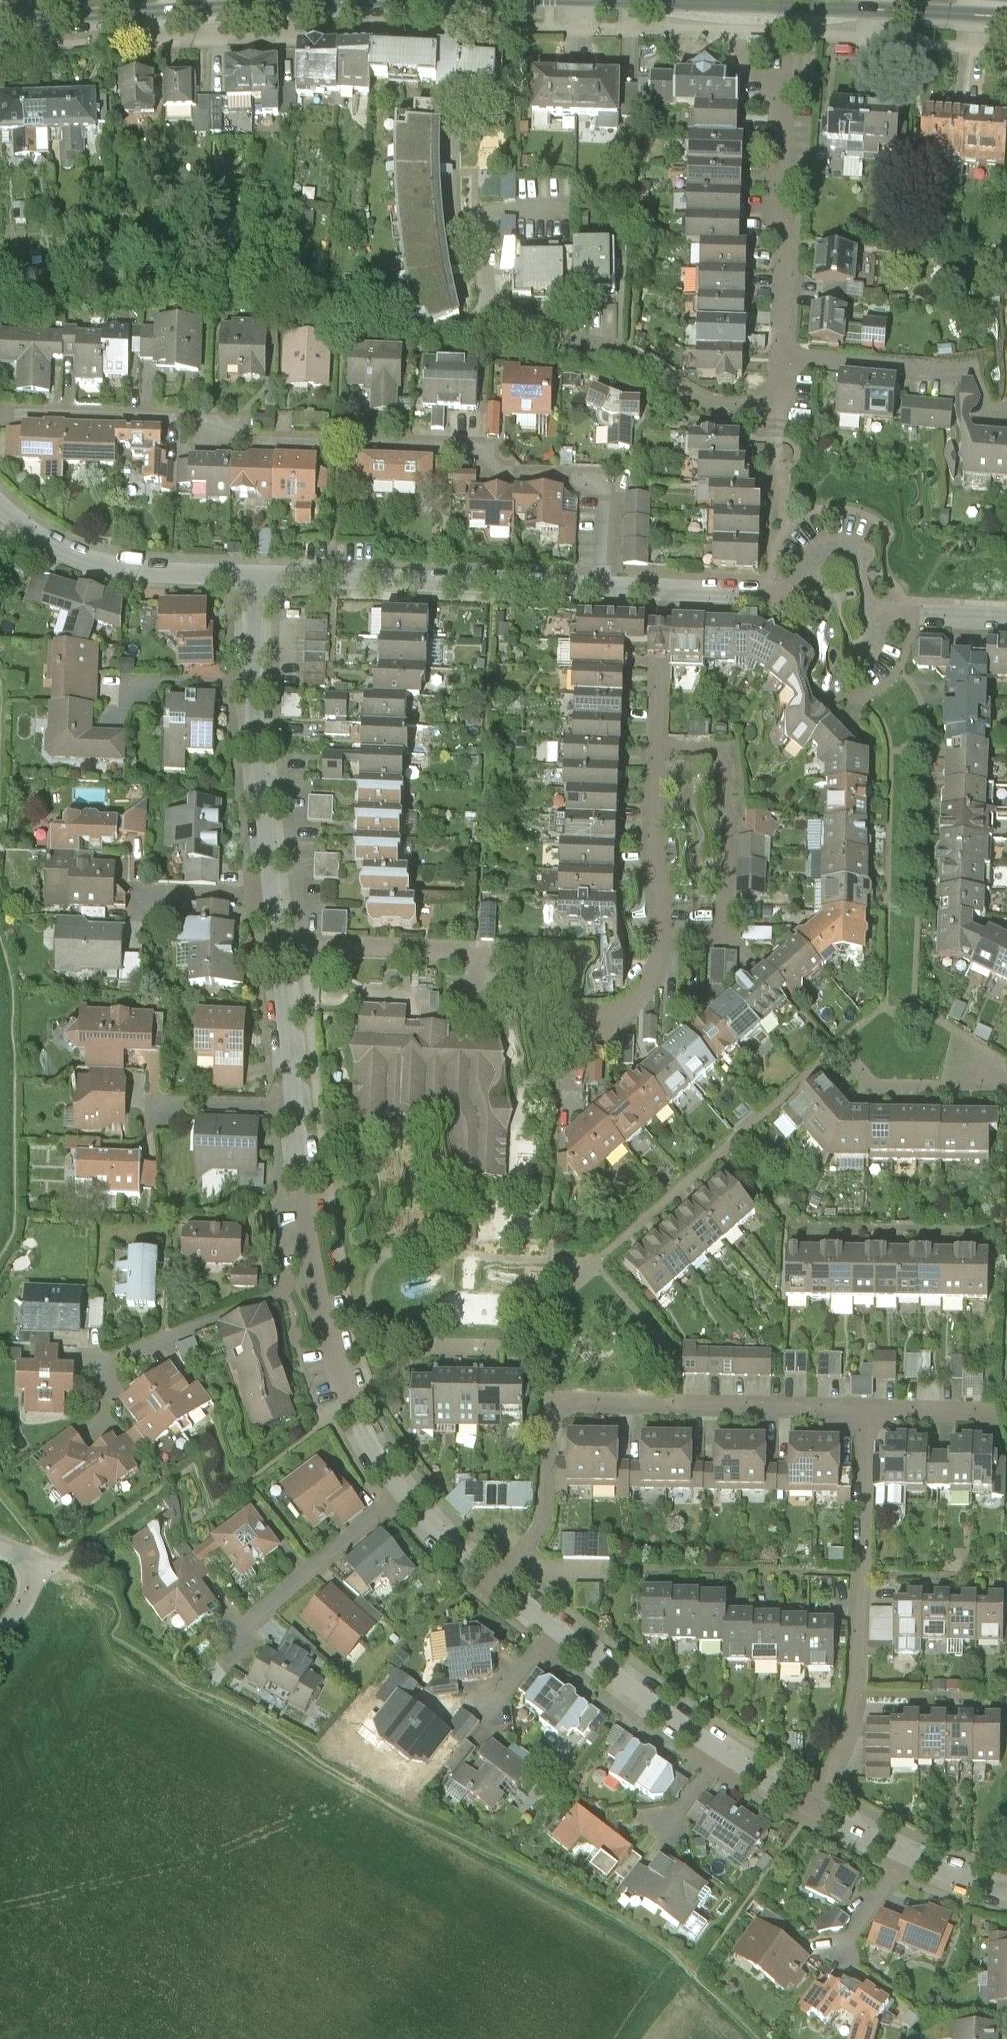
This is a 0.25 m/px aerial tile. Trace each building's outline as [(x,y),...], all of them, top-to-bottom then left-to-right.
[(344,139),(347,91),(332,92),(329,89),(319,89),(315,92),(307,93),(305,128),(304,139),(321,140),(322,137),(344,139)] [(359,91),(347,91),(344,139),(352,139),(376,140),(377,123),(379,90),(359,91)] [(443,127),(445,94),(379,90),(377,123),(443,127)] [(463,136),(465,101),(465,92),(453,91),(445,91),(445,94),(443,127),(442,150),(450,151),(462,151),(463,136)] [(465,101),(463,136),(501,138),(503,103),(465,101)] [(284,105),(259,106),(261,142),(270,142),(285,141),(284,128),(284,105)] [(256,142),(261,142),(259,106),(234,107),(235,143),(256,142)] [(709,106),(696,118),(658,117),(657,153),(699,154),(743,154),(744,138),(731,137),(731,118),(721,118),(709,106)] [(162,157),(162,121),(158,121),(156,117),(135,117),(133,121),(130,121),(130,141),(133,141),(133,157),(162,157)] [(171,121),(172,153),(200,153),(204,153),(204,142),(203,120),(199,120),(197,117),(191,117),(188,120),(171,121)] [(540,164),(582,165),(583,119),(541,118),(540,164)] [(625,120),(583,119),(582,165),(624,167),(625,120)] [(79,140),(80,174),(91,173),(104,173),(103,139),(79,140)] [(56,141),(57,174),(69,174),(80,174),(79,140),(56,141)] [(33,142),(34,175),(45,175),(57,174),(56,141),(33,142)] [(34,175),(33,142),(9,143),(9,153),(10,176),(23,176),(34,175)] [(831,199),(866,201),(870,150),(836,147),(831,199)] [(905,153),(870,150),(866,201),(901,204),(905,153)] [(10,176),(9,153),(0,153),(0,176),(10,176)] [(402,224),(446,223),(446,214),(446,200),(447,180),(448,154),(422,153),(421,165),(403,163),(402,191),(402,215),(402,224)] [(743,154),(699,154),(698,183),(743,184),(743,154)] [(918,205),(963,209),(967,158),(922,155),(918,205)] [(967,158),(963,209),(1006,212),(1006,161),(967,158)] [(749,184),(743,184),(698,183),(693,183),(692,215),(748,216),(749,184)] [(525,216),(491,215),(490,244),(525,245),(525,216)] [(748,216),(692,215),(692,242),(748,242),(748,216)] [(406,275),(450,270),(447,242),(446,223),(402,224),(404,250),(406,275)] [(748,242),(692,242),(691,267),(748,268),(748,242)] [(748,268),(691,267),(691,293),(705,293),(747,293),(748,268)] [(450,270),(406,275),(410,307),(414,332),(458,324),(454,302),(451,283),(450,270)] [(747,293),(705,293),(704,320),(753,321),(753,294),(747,293)] [(863,296),(820,293),(817,339),(860,342),(863,296)] [(618,296),(578,297),(579,343),(620,342),(618,296)] [(579,343),(578,297),(523,298),(524,344),(579,343)] [(753,321),(704,320),(704,347),(750,348),(752,348),(753,321)] [(458,324),(414,332),(422,367),(439,363),(442,373),(466,362),(461,339),(458,324)] [(750,348),(704,347),(704,373),(750,374),(750,348)] [(852,358),(815,355),(812,390),(850,393),(852,358)] [(892,401),(895,370),(870,368),(867,398),(892,401)] [(276,431),(276,371),(228,371),(228,431),(276,431)] [(750,374),(704,373),(703,398),(704,398),(749,398),(750,374)] [(112,436),(112,422),(112,376),(72,375),(72,380),(71,409),(83,409),(82,435),(112,436)] [(140,377),(112,376),(112,422),(138,423),(140,377)] [(72,380),(6,378),(5,416),(26,417),(25,442),(60,443),(61,408),(71,409),(72,380)] [(337,434),(338,384),(289,383),(289,433),(337,434)] [(404,463),(405,440),(409,440),(410,398),(356,397),(355,439),(379,439),(379,463),(404,463)] [(704,398),(704,427),(749,427),(749,398),(704,398)] [(424,457),(455,459),(456,411),(427,410),(424,457)] [(484,413),(456,411),(455,459),(481,460),(484,413)] [(840,463),(870,465),(873,423),(843,421),(840,463)] [(507,470),(559,471),(560,424),(508,424),(507,456),(507,470)] [(990,479),(993,431),(966,429),(961,477),(990,479)] [(990,479),(1006,481),(1006,432),(993,431),(990,479)] [(647,450),(623,449),(601,439),(591,462),(612,472),(612,499),(638,500),(639,473),(646,473),(647,450)] [(956,450),(905,445),(902,472),(954,477),(956,450)] [(507,470),(507,456),(494,456),(494,486),(507,486),(507,470)] [(75,515),(76,472),(30,470),(30,477),(29,507),(29,512),(51,513),(51,530),(75,530),(75,515)] [(171,474),(124,473),(124,496),(170,497),(171,474)] [(705,513),(745,513),(746,495),(746,487),(696,487),(696,513),(705,513)] [(280,554),(281,505),(236,503),(235,553),(280,554)] [(324,555),(325,506),(281,505),(280,554),(324,555)] [(441,510),(402,509),(401,542),(439,544),(441,510)] [(713,541),(751,541),(751,513),(745,513),(705,513),(705,541),(713,541)] [(571,541),(519,540),(518,587),(565,588),(570,567),(571,541)] [(719,569),(765,570),(765,554),(759,554),(759,541),(751,541),(713,541),(713,569),(719,569)] [(658,549),(635,549),(634,617),(658,617),(658,549)] [(583,567),(570,567),(565,588),(564,605),(583,605),(583,567)] [(718,596),(718,625),(764,626),(765,597),(718,596)] [(34,659),(69,668),(88,635),(43,625),(34,659)] [(133,646),(88,635),(69,668),(62,697),(98,700),(104,685),(106,679),(133,687),(133,646)] [(985,642),(985,657),(985,682),(1006,682),(1006,642),(985,642)] [(914,647),(914,669),(942,669),(942,658),(942,646),(914,647)] [(216,654),(168,655),(168,693),(193,693),(193,719),(223,719),(223,678),(216,678),(216,654)] [(942,669),(943,692),(986,693),(985,682),(985,657),(942,658),(942,669)] [(414,664),(389,663),(389,697),(437,697),(437,664),(414,664)] [(751,668),(743,676),(742,716),(741,722),(752,728),(759,727),(762,721),(775,727),(800,696),(781,687),(779,680),(773,682),(763,677),(763,669),(751,668)] [(580,697),(630,699),(631,672),(591,670),(585,675),(585,683),(579,683),(578,697),(580,697)] [(336,674),(314,673),(312,739),(334,740),(336,674)] [(679,682),(678,710),(678,721),(710,723),(711,709),(710,709),(711,675),(684,674),(679,678),(679,682)] [(743,676),(711,675),(710,709),(711,709),(725,709),(725,716),(742,716),(743,676)] [(987,746),(986,693),(943,692),(944,747),(987,746)] [(578,697),(566,696),(565,723),(582,724),(583,713),(579,709),(580,697),(578,697)] [(812,749),(833,723),(800,696),(775,727),(806,755),(812,749)] [(62,697),(58,760),(104,762),(108,700),(98,700),(62,697)] [(437,697),(389,697),(389,709),(389,724),(431,724),(436,724),(437,697)] [(630,711),(630,699),(580,697),(579,709),(583,713),(582,724),(629,726),(629,724),(633,720),(634,715),(630,711)] [(812,749),(818,756),(868,757),(833,723),(812,749)] [(431,736),(431,724),(389,724),(388,732),(384,739),(384,751),(413,752),(428,752),(428,742),(431,736)] [(628,752),(629,726),(582,724),(581,750),(585,750),(628,752)] [(337,756),(360,757),(360,747),(338,746),(337,756)] [(942,784),(987,783),(987,754),(987,746),(944,747),(942,747),(942,754),(942,784)] [(223,809),(225,748),(195,747),(195,753),(175,752),(172,824),(196,825),(197,808),(223,809)] [(627,776),(628,752),(585,750),(583,774),(627,776)] [(412,782),(413,752),(384,751),(370,751),(370,782),(412,782)] [(867,786),(868,757),(818,756),(818,767),(825,774),(824,785),(867,786)] [(337,768),(359,770),(360,760),(338,758),(337,768)] [(55,813),(136,818),(138,785),(103,783),(104,762),(58,760),(55,813)] [(626,800),(627,776),(583,774),(582,798),(626,800)] [(707,777),(674,776),(673,792),(706,793),(707,777)] [(412,782),(370,782),(369,811),(412,811),(412,782)] [(988,811),(987,783),(942,784),(943,812),(988,811)] [(824,824),(866,825),(867,786),(824,785),(824,824)] [(625,824),(626,800),(582,798),(566,798),(565,821),(573,822),(625,824)] [(412,811),(369,811),(369,840),(412,841),(412,811)] [(988,839),(988,811),(943,812),(940,812),(941,840),(988,839)] [(742,814),(742,897),(774,898),(775,815),(742,814)] [(624,848),(625,824),(573,822),(572,846),(577,846),(624,848)] [(824,824),(824,854),(866,855),(866,825),(824,824)] [(937,840),(937,866),(989,865),(988,839),(941,840),(937,840)] [(412,841),(369,840),(368,870),(411,870),(412,841)] [(623,875),(624,848),(577,846),(576,873),(623,875)] [(342,852),(317,852),(316,875),(342,876),(342,852)] [(824,883),(865,883),(866,855),(824,854),(824,883)] [(198,856),(197,867),(176,866),(174,902),(195,903),(194,937),(228,938),(232,858),(198,856)] [(989,892),(989,865),(937,866),(938,893),(985,892),(989,892)] [(411,870),(368,870),(368,895),(411,895),(411,870)] [(129,873),(76,871),(75,889),(58,888),(57,908),(91,910),(91,900),(128,902),(129,873)] [(624,904),(623,875),(576,873),(571,903),(624,904)] [(824,912),(864,913),(865,883),(824,883),(824,912)] [(975,921),(985,921),(985,892),(938,893),(939,922),(975,921)] [(411,895),(368,895),(368,925),(373,925),(411,925),(411,895)] [(623,931),(624,904),(571,903),(568,903),(567,929),(623,931)] [(350,911),(324,910),(324,933),(349,934),(350,911)] [(864,913),(824,912),(818,919),(795,937),(798,940),(822,967),(832,958),(831,956),(836,951),(840,956),(846,957),(850,951),(863,952),(864,913)] [(128,919),(57,917),(56,965),(127,967),(128,919)] [(934,959),(958,959),(976,931),(975,921),(939,922),(933,922),(934,959)] [(411,925),(373,925),(373,958),(380,958),(424,959),(424,925),(411,925)] [(623,958),(623,931),(567,929),(567,956),(623,958)] [(958,959),(989,975),(1002,944),(976,931),(958,959)] [(798,940),(767,968),(787,990),(792,997),(795,997),(802,991),(803,984),(822,967),(798,940)] [(1002,944),(989,975),(1006,985),(1006,946),(1002,944)] [(725,951),(710,950),(710,985),(724,985),(724,973),(725,951)] [(725,951),(724,973),(737,973),(737,951),(725,951)] [(621,985),(623,958),(567,956),(566,983),(621,985)] [(424,959),(380,958),(380,987),(424,988),(424,959)] [(245,1029),(247,961),(190,960),(187,1044),(255,1046),(256,1029),(245,1029)] [(783,993),(787,990),(767,968),(766,967),(763,969),(760,972),(756,968),(749,973),(749,977),(744,981),(743,981),(742,982),(741,982),(740,983),(739,984),(738,986),(738,987),(738,989),(739,990),(740,991),(734,997),(760,1027),(773,1015),(782,1026),(785,1026),(797,1015),(780,996),(783,993)] [(66,1035),(137,1036),(138,985),(103,984),(96,977),(68,977),(66,1035)] [(710,1015),(737,1047),(760,1027),(734,997),(732,995),(710,1015)] [(710,1015),(687,1035),(714,1066),(725,1056),(735,1067),(745,1059),(742,1055),(744,1054),(737,1047),(710,1015)] [(657,1016),(643,1016),(642,1040),(656,1041),(657,1016)] [(687,1035),(662,1053),(691,1089),(714,1066),(687,1035)] [(633,1036),(622,1036),(621,1064),(633,1064),(633,1036)] [(449,1046),(435,1046),(435,1068),(449,1068),(449,1046)] [(590,1047),(589,1084),(602,1085),(603,1048),(590,1047)] [(670,1107),(691,1089),(662,1053),(640,1072),(670,1107)] [(416,1066),(367,1065),(364,1175),(510,1178),(512,1100),(457,1099),(457,1083),(427,1083),(416,1083),(416,1066)] [(84,1070),(83,1116),(140,1117),(163,1117),(164,1071),(84,1070)] [(260,1072),(207,1071),(205,1119),(225,1120),(224,1147),(258,1148),(260,1072)] [(640,1072),(617,1092),(647,1127),(670,1107),(640,1072)] [(787,1111),(806,1133),(839,1100),(823,1081),(787,1111)] [(626,1145),(647,1127),(617,1092),(596,1111),(626,1145)] [(851,1115),(839,1100),(806,1133),(831,1164),(851,1115)] [(606,1163),(626,1145),(596,1111),(575,1129),(606,1163)] [(1003,1113),(957,1114),(957,1163),(990,1162),(989,1134),(1003,1129),(1003,1113)] [(909,1114),(880,1115),(881,1164),(909,1163),(909,1114)] [(933,1114),(909,1114),(909,1163),(933,1163),(933,1114)] [(957,1114),(933,1114),(933,1163),(957,1163),(957,1114)] [(831,1164),(881,1164),(880,1115),(851,1115),(831,1164)] [(83,1180),(139,1180),(140,1117),(83,1116),(83,1180)] [(606,1163),(575,1129),(566,1137),(566,1145),(570,1148),(570,1157),(570,1169),(573,1174),(586,1188),(605,1174),(606,1163)] [(570,1169),(570,1157),(558,1156),(557,1189),(570,1189),(570,1178),(573,1174),(570,1169)] [(272,1180),(209,1177),(207,1230),(270,1233),(272,1180)] [(726,1178),(709,1192),(743,1234),(761,1219),(726,1178)] [(726,1248),(743,1234),(709,1192),(691,1207),(726,1248)] [(708,1263),(726,1248),(691,1207),(674,1221),(708,1263)] [(691,1277),(708,1263),(674,1221),(656,1236),(691,1277)] [(673,1292),(691,1277),(656,1236),(639,1250),(673,1292)] [(656,1306),(673,1292),(639,1250),(621,1265),(656,1306)] [(799,1250),(786,1250),(785,1300),(808,1301),(809,1251),(799,1250)] [(822,1251),(809,1251),(808,1301),(830,1301),(831,1251),(822,1251)] [(838,1251),(831,1251),(830,1301),(853,1301),(853,1251),(838,1251)] [(867,1252),(853,1251),(853,1301),(875,1302),(876,1252),(867,1252)] [(883,1252),(876,1252),(875,1302),(897,1302),(898,1252),(883,1252)] [(911,1252),(898,1252),(897,1302),(920,1303),(920,1253),(911,1252)] [(929,1253),(920,1253),(920,1303),(942,1303),(943,1253),(929,1253)] [(957,1253),(943,1253),(942,1303),(964,1303),(965,1253),(957,1253)] [(971,1254),(965,1253),(964,1303),(987,1304),(988,1254),(971,1254)] [(192,1273),(191,1313),(250,1314),(251,1274),(192,1273)] [(455,1292),(454,1321),(514,1323),(515,1294),(455,1292)] [(167,1359),(169,1301),(140,1300),(138,1358),(167,1359)] [(94,1341),(36,1340),(35,1386),(93,1387),(94,1341)] [(682,1350),(682,1376),(770,1377),(771,1351),(682,1350)] [(298,1413),(274,1352),(225,1372),(249,1432),(298,1413)] [(784,1353),(783,1377),(807,1377),(808,1353),(784,1353)] [(874,1354),(873,1378),(897,1378),(898,1354),(874,1354)] [(921,1377),(923,1355),(911,1354),(908,1376),(921,1377)] [(949,1354),(948,1380),(989,1380),(989,1355),(949,1354)] [(818,1355),(818,1378),(842,1379),(842,1355),(818,1355)] [(435,1372),(435,1379),(434,1426),(456,1427),(457,1372),(446,1372),(435,1372)] [(468,1372),(457,1372),(456,1427),(478,1427),(479,1373),(468,1372)] [(491,1373),(479,1373),(478,1427),(501,1427),(502,1373),(491,1373)] [(512,1373),(502,1373),(501,1427),(523,1428),(524,1374),(512,1373)] [(423,1379),(412,1378),(411,1438),(434,1439),(434,1426),(435,1379),(423,1379)] [(204,1384),(188,1392),(196,1410),(213,1403),(204,1384)] [(31,1462),(76,1464),(77,1447),(85,1447),(87,1416),(70,1415),(71,1396),(47,1394),(46,1414),(28,1413),(26,1444),(32,1444),(31,1462)] [(181,1414),(155,1433),(194,1487),(232,1461),(211,1431),(198,1439),(181,1414)] [(173,1501),(194,1487),(155,1433),(124,1454),(142,1479),(156,1500),(167,1492),(173,1501)] [(694,1438),(668,1439),(669,1493),(695,1493),(695,1465),(694,1454),(694,1438)] [(571,1494),(597,1494),(596,1439),(570,1440),(570,1458),(571,1494)] [(622,1439),(596,1439),(597,1494),(623,1494),(622,1464),(622,1452),(622,1439)] [(643,1493),(669,1493),(668,1439),(642,1439),(642,1453),(643,1463),(643,1493)] [(771,1439),(745,1440),(745,1492),(771,1492),(771,1465),(771,1454),(771,1439)] [(840,1439),(814,1440),(815,1491),(841,1491),(841,1454),(840,1439)] [(719,1492),(745,1492),(745,1440),(719,1440),(719,1454),(719,1465),(719,1492)] [(789,1491),(815,1491),(814,1440),(788,1440),(789,1455),(789,1465),(789,1491)] [(908,1491),(910,1441),(890,1440),(890,1452),(889,1490),(908,1491)] [(910,1441),(908,1491),(928,1491),(928,1487),(929,1455),(929,1451),(929,1441),(910,1441)] [(949,1494),(971,1494),(972,1443),(951,1443),(950,1450),(950,1456),(950,1487),(949,1494)] [(994,1444),(972,1443),(971,1494),(993,1495),(994,1453),(994,1444)] [(950,1456),(929,1455),(928,1487),(950,1487),(950,1456)] [(871,1489),(884,1490),(885,1457),(873,1456),(871,1489)] [(556,1495),(567,1496),(567,1458),(556,1458),(556,1495)] [(316,1531),(333,1518),(343,1530),(366,1511),(347,1488),(342,1493),(315,1460),(280,1488),(316,1531)] [(643,1463),(622,1464),(623,1494),(643,1493),(643,1463)] [(719,1465),(695,1465),(695,1493),(719,1492),(719,1465)] [(789,1465),(771,1465),(771,1492),(789,1491),(789,1465)] [(842,1493),(851,1493),(852,1468),(843,1467),(842,1493)] [(156,1500),(142,1479),(129,1488),(124,1482),(98,1501),(81,1476),(34,1508),(68,1557),(82,1547),(91,1560),(150,1519),(143,1509),(156,1500)] [(535,1486),(461,1485),(444,1501),(465,1523),(475,1513),(524,1514),(535,1503),(535,1486)] [(842,1493),(838,1493),(838,1508),(851,1508),(851,1493),(842,1493)] [(241,1585),(282,1554),(251,1514),(211,1544),(219,1556),(241,1585)] [(418,1576),(383,1533),(345,1563),(381,1607),(418,1576)] [(610,1539),(563,1539),(563,1561),(610,1561),(610,1539)] [(211,1544),(187,1562),(195,1572),(219,1556),(211,1544)] [(173,1644),(221,1611),(195,1572),(187,1562),(139,1595),(173,1644)] [(380,1628),(331,1586),(300,1623),(349,1664),(380,1628)] [(602,1590),(576,1590),(576,1610),(602,1610),(602,1590)] [(639,1639),(668,1642),(672,1593),(659,1592),(643,1591),(639,1639)] [(668,1642),(697,1644),(700,1596),(685,1594),(672,1593),(668,1642)] [(714,1597),(700,1596),(697,1644),(725,1646),(728,1615),(729,1598),(714,1597)] [(897,1611),(897,1642),(924,1642),(924,1599),(916,1599),(897,1599),(897,1611)] [(924,1599),(924,1642),(951,1642),(951,1599),(942,1599),(924,1599)] [(951,1599),(951,1642),(977,1642),(977,1599),(970,1599),(951,1599)] [(977,1599),(977,1642),(1004,1642),(1004,1599),(998,1599),(977,1599)] [(896,1663),(897,1642),(897,1611),(871,1610),(869,1662),(896,1663)] [(724,1664),(751,1666),(755,1617),(742,1616),(728,1615),(725,1646),(724,1664)] [(751,1666),(778,1668),(782,1619),(768,1618),(755,1617),(751,1666)] [(778,1668),(805,1670),(809,1621),(796,1620),(782,1619),(778,1668)] [(824,1622),(809,1621),(805,1670),(833,1672),(836,1627),(836,1623),(824,1622)] [(446,1630),(452,1686),(495,1682),(493,1656),(505,1654),(490,1625),(446,1630)] [(836,1627),(836,1648),(845,1648),(845,1627),(836,1627)] [(282,1644),(276,1655),(263,1648),(243,1683),(310,1720),(329,1684),(312,1675),(318,1664),(282,1644)] [(369,1700),(385,1713),(373,1727),(379,1743),(409,1764),(426,1771),(446,1747),(454,1738),(445,1731),(410,1702),(419,1692),(394,1671),(369,1700)] [(521,1709),(544,1727),(568,1694),(546,1677),(521,1709)] [(598,1717),(568,1694),(544,1727),(573,1749),(598,1717)] [(461,1711),(445,1731),(454,1738),(446,1747),(459,1757),(449,1769),(464,1780),(482,1756),(468,1744),(481,1728),(461,1711)] [(894,1721),(892,1764),(920,1764),(920,1715),(904,1715),(893,1715),(894,1721)] [(920,1715),(920,1764),(947,1764),(947,1715),(929,1715),(920,1715)] [(947,1715),(947,1764),(974,1764),(974,1715),(957,1715),(947,1715)] [(974,1715),(974,1764),(1001,1764),(1001,1715),(985,1715),(974,1715)] [(892,1764),(894,1721),(868,1720),(867,1780),(892,1781),(892,1764)] [(603,1771),(629,1791),(654,1759),(628,1739),(603,1771)] [(500,1822),(533,1776),(490,1744),(482,1756),(464,1780),(456,1790),(500,1822)] [(679,1779),(654,1759),(629,1791),(636,1797),(650,1801),(662,1801),(679,1779)] [(770,1826),(721,1795),(717,1802),(708,1795),(689,1818),(701,1827),(695,1836),(745,1867),(770,1826)] [(644,1858),(578,1807),(551,1842),(617,1893),(622,1888),(639,1865),(644,1858)] [(821,1854),(797,1893),(839,1918),(863,1879),(821,1854)] [(686,1930),(712,1891),(661,1857),(651,1872),(635,1897),(686,1930)] [(639,1865),(622,1888),(635,1897),(651,1872),(639,1865)] [(894,1943),(938,1961),(957,1914),(929,1903),(923,1917),(908,1911),(904,1919),(894,1943)] [(889,1956),(894,1943),(904,1919),(883,1910),(867,1948),(889,1956)] [(815,1960),(763,1921),(736,1956),(788,1996),(815,1960)] [(992,1935),(991,1946),(1006,1947),(1006,1935),(992,1935)] [(991,1974),(1006,1975),(1006,1947),(991,1946),(991,1974)] [(816,1980),(798,2006),(823,2024),(833,2010),(853,2021),(848,2038),(875,2038),(885,2004),(832,1974),(825,1986),(816,1980)] [(991,1974),(978,1974),(978,2002),(990,2002),(991,1974)] [(991,1974),(990,2002),(1000,2002),(1006,2002),(1006,1975),(991,1974)] [(996,2026),(955,2026),(955,2038),(996,2038),(996,2026)]
